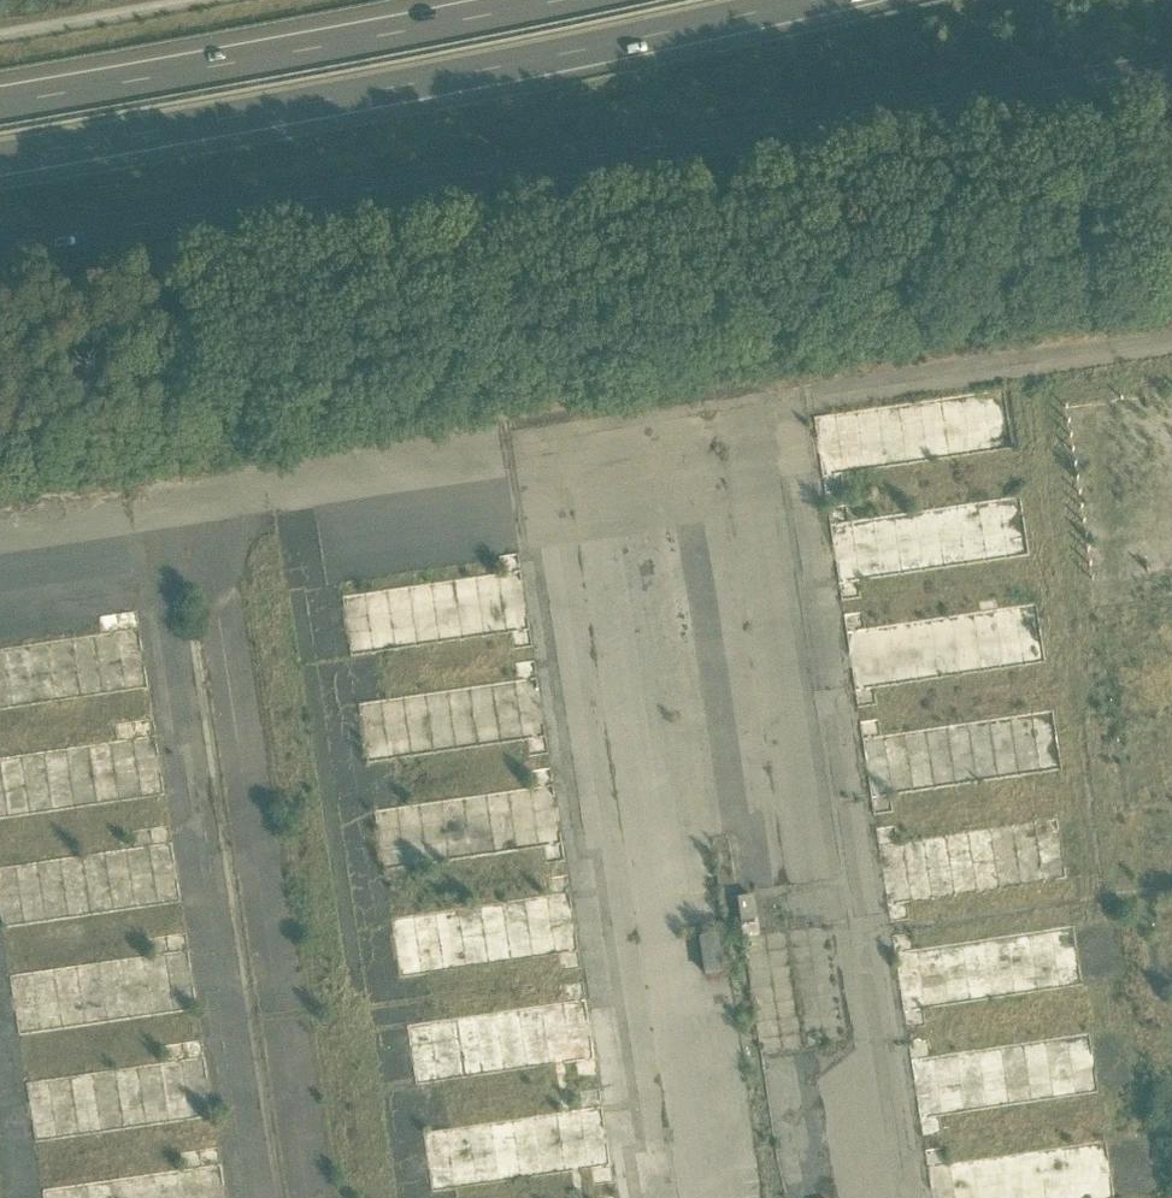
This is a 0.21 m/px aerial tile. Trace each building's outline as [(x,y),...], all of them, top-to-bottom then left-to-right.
[(662,392),(664,406),(678,403),(675,390),(662,392)] [(737,902),(743,939),(758,937),(753,900),(737,902)] [(415,974),(414,949),(413,919),(399,919),(401,975),(415,974)] [(700,942),(706,976),(721,974),(716,940),(700,942)]
